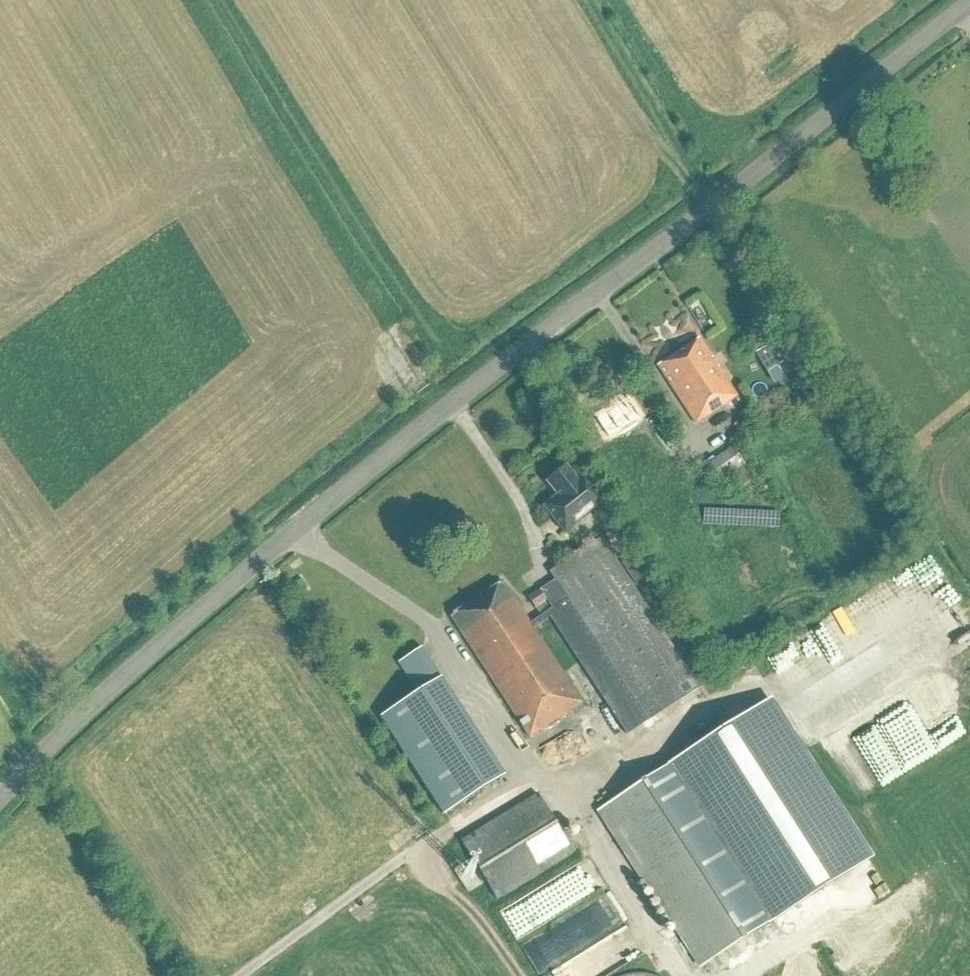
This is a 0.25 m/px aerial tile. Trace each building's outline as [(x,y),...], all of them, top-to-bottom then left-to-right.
[(695,424),(737,397),(699,339),(657,366),(695,424)] [(766,373),(786,361),(774,342),(754,353),(766,373)] [(609,441),(637,423),(626,406),(598,425),(609,441)] [(706,467),(719,485),(727,479),(735,492),(750,481),(741,468),(744,466),(732,449),(706,467)] [(546,483),(557,497),(544,508),(568,538),(608,506),(585,477),(578,482),(566,467),(546,483)] [(626,735),(699,688),(602,539),(549,573),(554,581),(540,590),(553,609),(530,624),(502,582),(450,617),(529,738),(582,703),(533,629),(550,618),(626,735)] [(883,658),(969,615),(969,554),(966,547),(802,629),(825,674),(841,666),(847,678),(884,659),(883,658)] [(645,576),(631,556),(619,564),(633,584),(645,576)] [(538,594),(526,601),(532,609),(544,602),(538,594)] [(947,656),(966,643),(954,625),(934,639),(947,656)] [(442,677),(421,648),(398,663),(417,693),(379,717),(442,815),(504,776),(440,678),(442,677)] [(766,703),(597,813),(646,888),(648,886),(701,968),(868,859),(766,703)] [(496,901),(574,854),(537,794),(460,841),(496,901)] [(522,904),(539,931),(602,891),(584,865),(522,904)] [(560,964),(566,975),(594,975),(637,951),(624,927),(560,964)]
